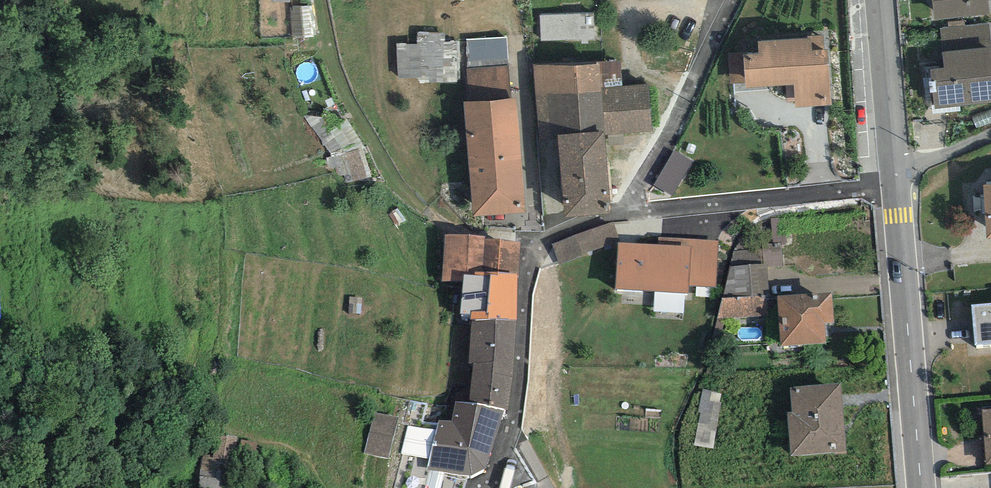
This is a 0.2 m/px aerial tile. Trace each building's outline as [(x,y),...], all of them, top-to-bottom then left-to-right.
[(934,20),(989,14),(988,0),(989,0),(932,0),(934,20)] [(594,14),(540,16),(541,41),(594,39),(594,14)] [(940,28),(944,68),(930,69),(931,81),(929,81),(929,83),(930,93),(932,92),(934,109),(990,103),(990,41),(989,23),(940,28)] [(417,44),(397,43),(398,78),(418,78),(418,82),(457,82),(456,42),(445,41),(445,33),(417,32),(417,44)] [(831,105),(828,49),(824,49),(824,35),(807,36),(807,38),(758,41),(759,54),(743,55),(743,52),(728,53),(730,84),(746,83),(746,88),(787,85),(788,102),(795,101),(795,108),(831,105)] [(652,132),(648,84),(623,86),(621,60),(596,62),(596,63),(534,67),(539,140),(558,139),(564,217),(611,214),(605,136),(652,132)] [(466,68),(469,101),(511,98),(508,64),(466,68)] [(463,102),(473,217),(525,212),(516,97),(511,98),(469,101),(463,102)] [(674,194),(691,158),(672,150),(656,186),(674,194)] [(786,242),(785,218),(771,219),(773,243),(781,243),(786,242)] [(620,241),(613,222),(552,244),(559,265),(620,241)] [(486,235),(445,235),(441,281),(463,282),(461,314),(471,314),(471,320),(516,320),(517,275),(519,275),(520,241),(485,239),(486,235)] [(659,236),(658,245),(691,248),(689,285),(716,286),(718,241),(659,236)] [(658,245),(618,243),(615,289),(688,294),(689,285),(691,248),(658,245)] [(783,265),(781,243),(773,243),(762,244),(762,249),(763,266),(768,266),(783,265)] [(762,249),(733,251),(722,298),(767,295),(769,295),(768,266),(763,266),(762,249)] [(832,292),(777,296),(781,346),(826,343),(825,322),(834,322),(832,292)] [(768,316),(767,295),(722,298),(717,319),(768,316)] [(683,313),(684,302),(655,299),(654,310),(683,313)] [(971,305),(975,344),(990,343),(990,303),(971,305)] [(516,320),(471,320),(469,363),(473,363),(468,404),(505,410),(508,410),(512,377),(516,320)] [(841,383),(790,387),(792,411),(787,412),(790,455),(846,451),(841,383)] [(721,394),(702,390),(698,412),(701,413),(694,445),(713,449),(722,403),(720,402),(721,394)] [(468,404),(456,403),(451,421),(438,420),(427,470),(470,475),(485,469),(490,453),(505,410),(468,404)] [(982,409),(985,463),(990,463),(990,409),(982,409)] [(400,417),(374,413),(364,454),(388,459),(400,417)] [(425,457),(434,433),(410,425),(402,449),(425,457)]
